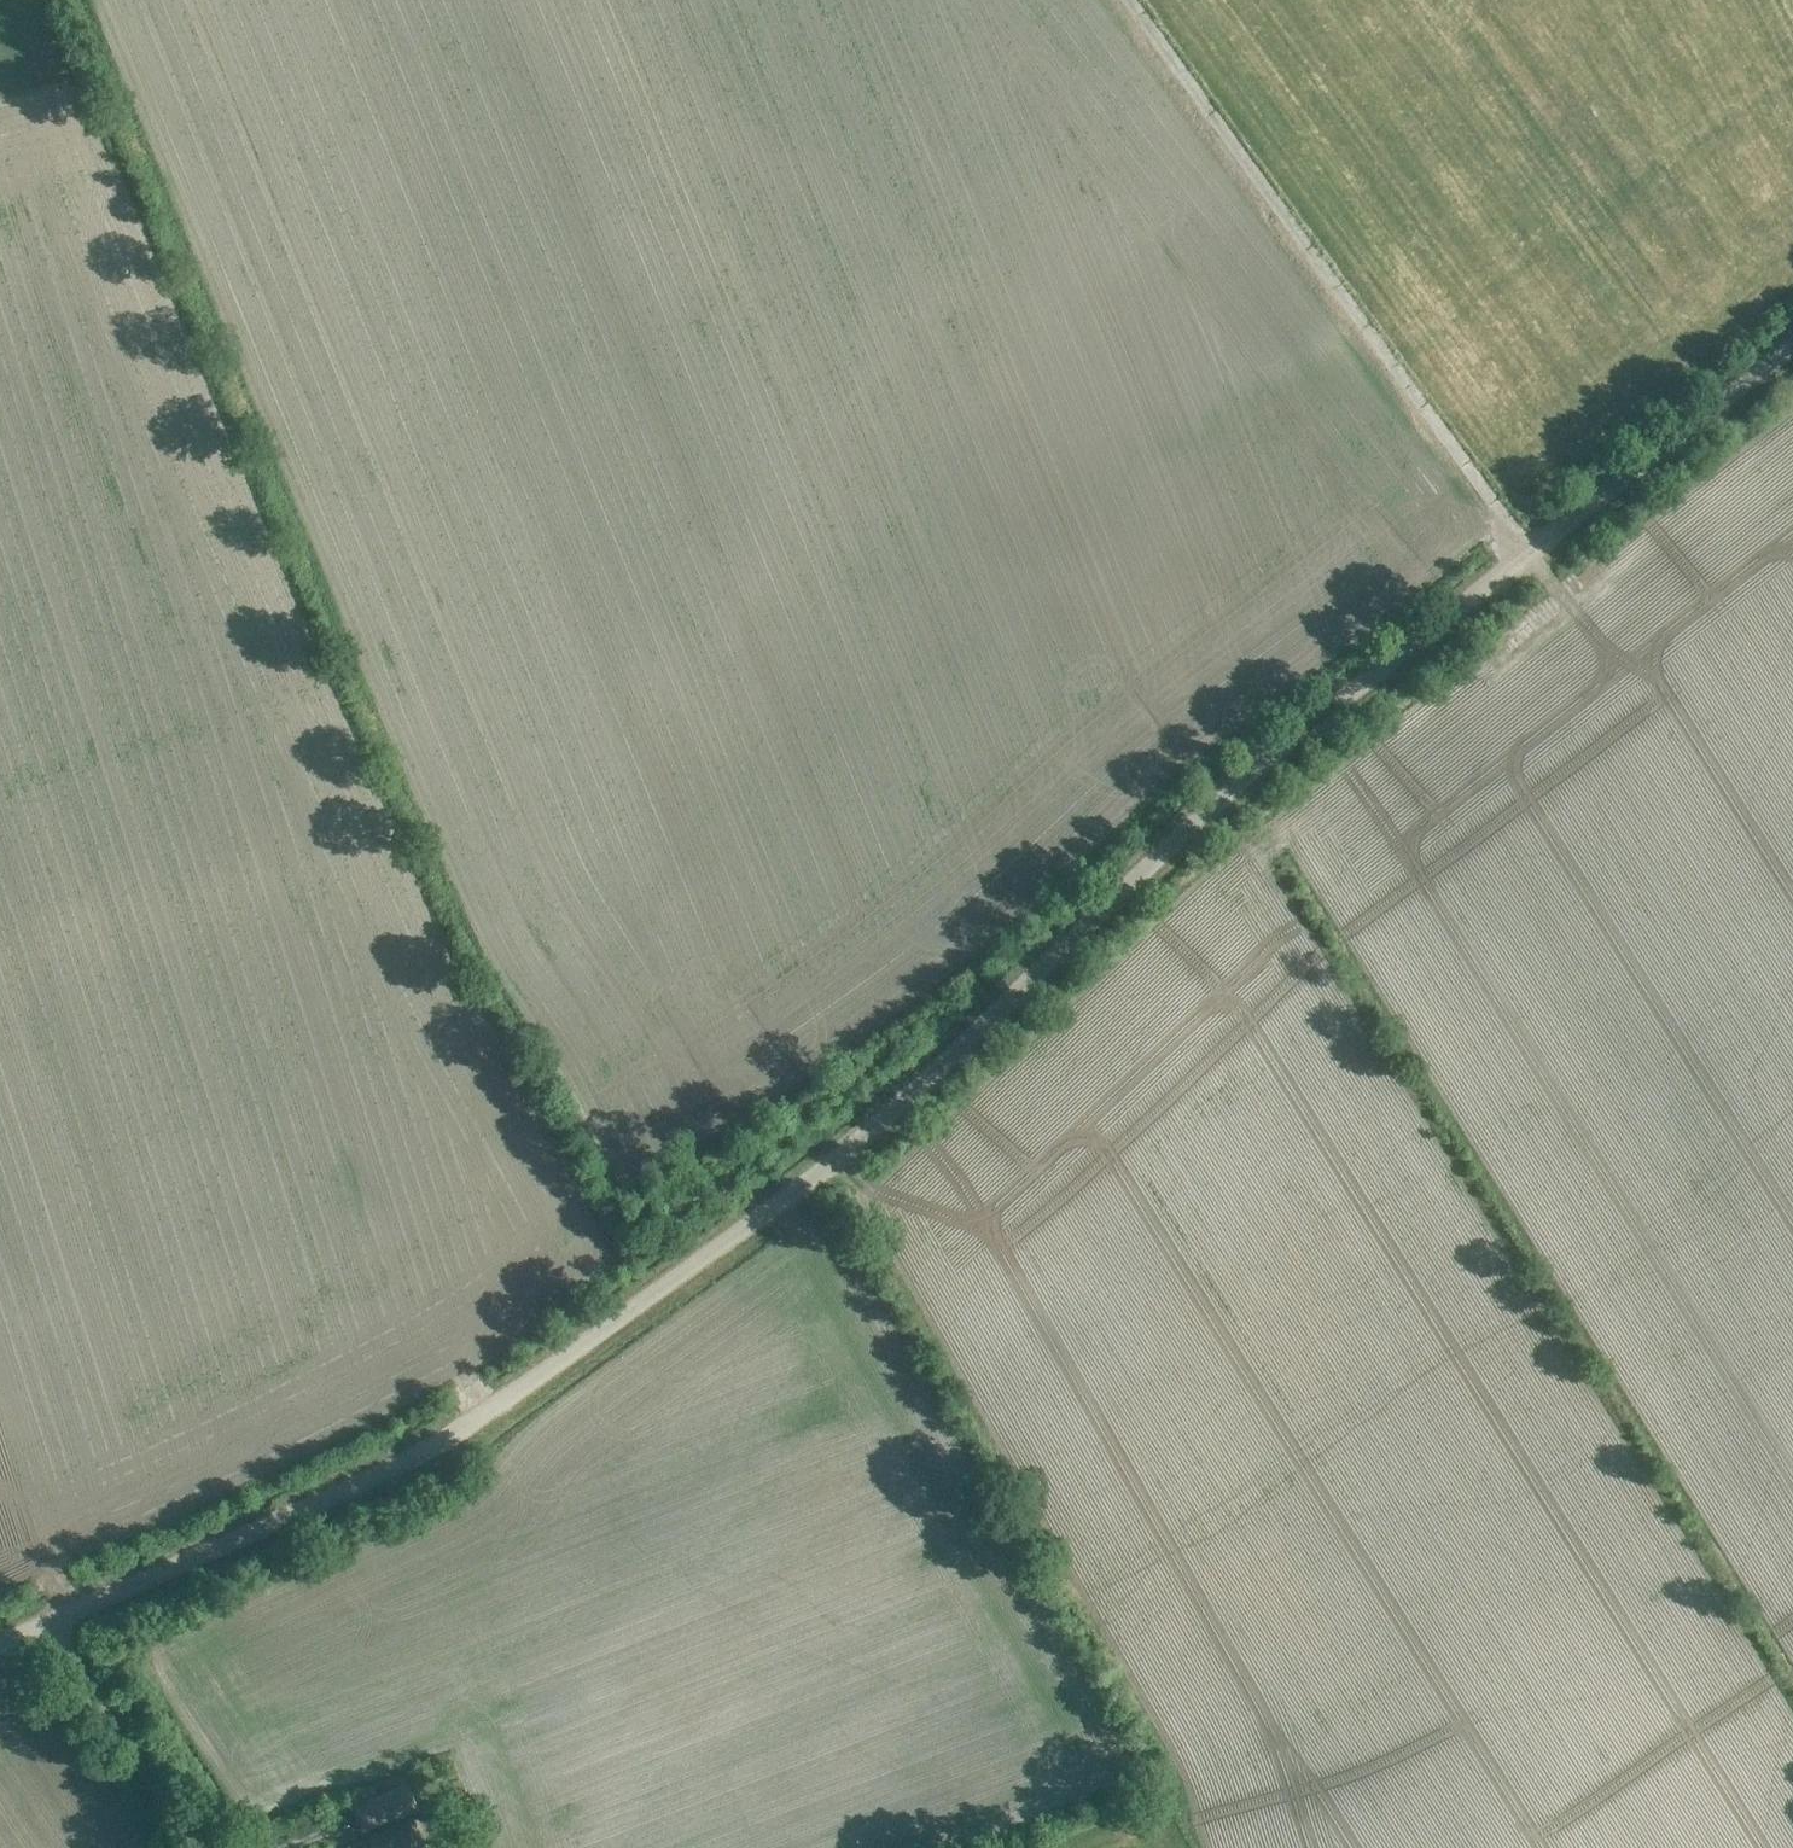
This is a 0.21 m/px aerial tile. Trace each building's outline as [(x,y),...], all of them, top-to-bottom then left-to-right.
[(139,1694),(132,1698),(137,1708),(144,1704),(139,1694)] [(360,1833),(414,1812),(404,1781),(351,1804),(360,1833)] [(347,1847),(422,1847),(412,1821),(367,1838),(367,1839),(347,1847)]
